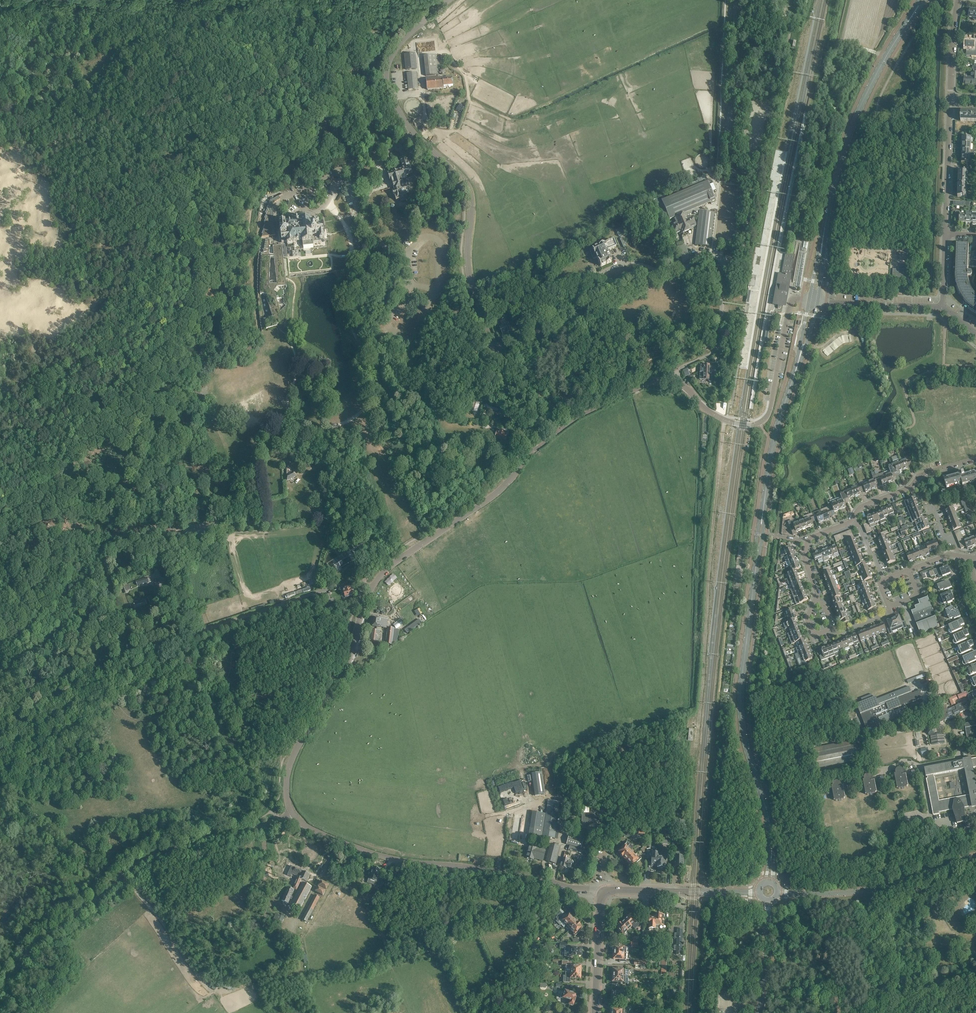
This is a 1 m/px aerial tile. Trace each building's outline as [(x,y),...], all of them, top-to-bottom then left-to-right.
[(975,43),(975,42),(966,42),(965,48),(967,48),(966,56),(971,56),(974,56),(975,56),(975,43)] [(414,53),(405,54),(407,70),(416,69),(414,53)] [(436,55),(424,56),(426,76),(438,75),(436,55)] [(963,83),(964,83),(964,85),(965,85),(968,85),(975,85),(975,70),(973,70),(973,73),(972,73),(972,77),(968,77),(967,77),(967,76),(966,76),(966,77),(964,77),(964,79),(963,79),(963,83)] [(416,73),(407,74),(408,90),(418,89),(416,73)] [(443,77),(426,79),(427,90),(444,88),(446,87),(446,86),(453,86),(452,78),(443,79),(443,77)] [(961,112),(961,117),(960,117),(960,118),(960,121),(961,121),(975,121),(975,112),(961,112)] [(407,160),(406,157),(400,159),(403,169),(388,173),(390,180),(391,180),(394,191),(393,191),(394,196),(395,196),(396,200),(400,199),(401,201),(402,201),(408,199),(406,194),(409,194),(407,187),(404,188),(401,177),(412,174),(410,167),(409,167),(408,164),(409,163),(408,160),(407,160)] [(964,172),(962,172),(959,172),(958,196),(957,197),(963,197),(964,197),(967,197),(968,172),(965,172),(964,172)] [(689,218),(688,215),(699,211),(698,208),(710,202),(711,204),(714,203),(715,202),(716,199),(712,191),(707,180),(658,202),(666,221),(669,219),(669,220),(673,218),(675,224),(672,225),(676,234),(681,232),(682,233),(691,230),(690,228),(696,225),(692,217),(689,218)] [(262,237),(264,236),(275,235),(272,205),(272,204),(273,203),(280,199),(278,196),(270,200),(270,201),(269,201),(268,204),(267,208),(266,210),(267,210),(266,211),(265,213),(266,213),(264,218),(265,219),(265,218),(265,219),(263,223),(264,224),(263,229),(264,229),(262,234),(263,234),(262,237)] [(714,212),(699,211),(695,245),(710,246),(714,212)] [(963,222),(966,223),(966,214),(960,214),(960,211),(956,211),(955,219),(959,219),(959,223),(959,222),(963,222),(963,223),(963,222)] [(287,244),(294,243),(293,242),(302,241),(302,243),(302,242),(303,247),(313,246),(313,243),(320,243),(320,241),(324,240),(324,236),(325,236),(323,224),(319,225),(319,221),(311,222),(310,219),(301,220),(300,218),(292,219),(293,222),(285,223),(285,221),(279,222),(280,230),(281,236),(282,243),(287,243),(287,244)] [(627,231),(624,224),(615,228),(618,235),(627,231)] [(598,260),(601,266),(606,264),(607,264),(612,262),(610,257),(609,255),(608,253),(611,252),(609,250),(616,247),(613,240),(612,241),(611,240),(610,241),(611,241),(604,244),(599,246),(590,251),(593,259),(597,258),(598,260)] [(955,273),(955,276),(956,278),(956,280),(956,283),(957,285),(957,287),(958,290),(959,292),(960,294),(961,296),(963,298),(964,300),(967,303),(966,304),(968,307),(970,308),(972,310),(974,311),(975,312),(975,294),(974,292),(973,291),(972,289),(971,288),(971,286),(970,285),(969,283),(969,281),(969,280),(968,278),(968,276),(971,276),(972,276),(972,272),(971,271),(968,271),(968,266),(975,266),(975,251),(974,251),(974,252),(968,252),(969,245),(956,244),(955,273)] [(689,261),(689,260),(686,250),(680,252),(683,263),(689,261)] [(785,254),(782,270),(792,272),(795,255),(785,254)] [(781,278),(782,274),(782,270),(753,265),(752,270),(755,271),(755,273),(771,276),(778,277),(781,278)] [(893,275),(893,281),(911,282),(911,270),(896,269),(896,275),(893,275)] [(789,275),(791,275),(792,272),(782,270),(782,274),(781,278),(778,277),(774,294),(778,295),(777,300),(776,305),(778,306),(778,308),(780,309),(781,306),(783,307),(786,291),(787,288),(786,288),(789,275)] [(522,277),(516,279),(517,283),(523,280),(523,281),(527,280),(525,274),(521,276),(522,277)] [(506,321),(501,324),(502,326),(500,327),(500,328),(500,329),(500,330),(501,330),(502,333),(505,332),(506,333),(507,333),(508,333),(509,333),(509,332),(510,331),(507,324),(506,321)] [(700,372),(700,379),(709,380),(709,381),(710,382),(711,382),(712,381),(712,380),(712,376),(715,376),(716,372),(709,372),(700,372)] [(503,406),(485,401),(484,406),(502,412),(503,406)] [(496,433),(495,438),(505,440),(506,436),(506,433),(497,430),(497,433),(496,433)] [(902,470),(903,470),(900,462),(898,456),(892,458),(894,464),(891,465),(896,476),(899,475),(898,472),(899,472),(900,473),(902,472),(903,471),(902,470)] [(900,462),(903,470),(909,468),(908,467),(912,465),(908,456),(904,457),(905,460),(900,462)] [(286,481),(296,476),(290,464),(286,466),(286,481)] [(889,471),(884,472),(889,483),(894,481),(893,477),(896,476),(891,465),(888,466),(889,471)] [(964,475),(963,474),(964,474),(963,471),(961,471),(961,473),(959,473),(960,474),(944,478),(946,488),(947,488),(947,487),(962,483),(964,489),(961,490),(962,493),(964,492),(965,492),(967,491),(969,491),(971,490),(970,487),(968,488),(966,484),(975,481),(975,472),(964,475)] [(876,476),(879,483),(882,482),(883,485),(889,483),(884,472),(876,476)] [(876,484),(879,483),(876,476),(873,477),(874,480),(868,482),(872,490),(877,488),(876,484)] [(866,492),(872,490),(868,482),(860,485),(862,491),(865,490),(866,492)] [(859,492),(862,491),(860,485),(851,488),(854,497),(860,494),(859,492)] [(854,497),(851,488),(843,492),(847,503),(850,501),(849,499),(854,497)] [(844,504),(847,503),(843,492),(840,493),(841,497),(836,499),(840,509),(846,507),(844,504)] [(907,507),(917,503),(915,498),(908,501),(907,499),(904,501),(907,507)] [(828,504),(829,507),(832,515),(835,514),(834,512),(840,509),(836,499),(830,501),(831,502),(828,504)] [(907,507),(909,512),(919,508),(917,503),(907,507)] [(891,505),(886,507),(889,515),(894,513),(891,505)] [(820,510),(825,521),(830,519),(830,516),(832,515),(829,507),(820,510)] [(881,509),(882,512),(882,511),(884,517),(889,515),(886,507),(881,509)] [(947,515),(955,512),(953,507),(945,510),(947,515)] [(912,517),(921,513),(919,508),(909,512),(910,512),(912,517)] [(820,510),(812,513),(815,521),(818,520),(819,523),(825,521),(820,510)] [(881,524),(886,522),(884,517),(882,511),(882,512),(877,513),(880,522),(881,524)] [(949,520),(957,517),(955,512),(947,515),(949,520)] [(803,517),(804,519),(808,528),(813,525),(812,522),(815,521),(812,513),(803,517)] [(880,522),(877,513),(872,515),(875,524),(880,522)] [(911,517),(913,522),(923,518),(921,513),(912,517),(911,517)] [(876,526),(875,524),(872,515),(867,517),(869,523),(870,525),(870,526),(871,528),(876,526)] [(917,526),(919,525),(927,522),(925,517),(923,518),(913,522),(915,521),(917,526)] [(951,525),(959,522),(957,517),(949,520),(951,525)] [(799,522),(802,530),(808,528),(804,519),(799,522)] [(797,532),(802,530),(799,522),(794,524),(792,520),(788,522),(793,535),(797,533),(797,532)] [(919,531),(921,531),(930,527),(931,526),(930,524),(929,524),(928,524),(927,522),(919,525),(917,526),(919,531)] [(951,525),(953,530),(961,527),(959,522),(951,525)] [(848,546),(856,543),(854,538),(853,535),(850,536),(847,537),(848,540),(846,541),(848,546)] [(878,538),(880,544),(888,540),(886,535),(878,538)] [(930,540),(934,550),(939,548),(935,538),(930,540)] [(969,538),(964,541),(965,544),(966,546),(967,549),(969,548),(970,549),(971,549),(972,548),(972,547),(969,538)] [(890,545),(888,540),(880,544),(882,549),(890,545)] [(925,542),(926,545),(929,552),(934,550),(930,540),(925,542)] [(856,543),(848,546),(850,551),(858,548),(856,543)] [(835,545),(830,547),(834,558),(839,555),(835,545)] [(890,545),(882,549),(884,554),(892,550),(890,545)] [(926,545),(921,547),(925,556),(930,554),(929,552),(926,545)] [(794,553),(793,550),(792,548),(790,549),(789,546),(788,546),(787,546),(784,547),(784,548),(783,548),(785,554),(781,556),(782,558),(784,557),(794,553)] [(835,558),(834,558),(830,547),(825,549),(828,557),(831,556),(832,559),(835,558)] [(916,549),(920,558),(925,556),(921,547),(916,549)] [(850,551),(852,556),(860,553),(858,548),(850,551)] [(828,557),(825,549),(820,551),(823,559),(824,562),(829,560),(828,557)] [(920,558),(916,549),(911,551),(915,560),(920,558)] [(892,550),(884,554),(886,559),(894,555),(892,550)] [(823,559),(820,551),(815,553),(813,554),(815,561),(818,560),(818,561),(823,559)] [(915,560),(911,551),(906,553),(908,560),(909,562),(915,560)] [(796,558),(794,553),(784,557),(786,562),(796,558)] [(860,553),(852,556),(854,561),(862,558),(860,553)] [(347,554),(336,560),(340,567),(352,561),(347,554)] [(896,561),(894,555),(886,559),(888,564),(896,561)] [(786,562),(788,567),(798,563),(796,558),(786,562)] [(856,566),(858,565),(864,563),(862,558),(854,561),(856,566)] [(858,565),(860,570),(868,567),(866,562),(864,563),(858,565)] [(787,573),(792,571),(796,570),(800,568),(798,563),(788,567),(789,571),(787,572),(787,573)] [(931,577),(938,574),(939,578),(943,577),(951,573),(949,570),(950,570),(949,567),(948,567),(948,566),(944,568),(944,567),(943,568),(943,567),(932,571),(932,570),(929,571),(929,572),(931,577)] [(860,570),(862,575),(870,572),(868,567),(860,570)] [(787,573),(790,578),(798,575),(796,570),(792,571),(787,573)] [(831,570),(823,573),(825,578),(833,575),(831,570)] [(864,581),(872,577),(870,572),(862,575),(864,581)] [(384,583),(387,585),(393,577),(390,575),(384,583)] [(791,583),(800,580),(798,575),(790,578),(787,579),(789,584),(791,583)] [(833,575),(825,578),(827,583),(835,580),(833,575)] [(148,577),(136,581),(137,585),(149,581),(148,577)] [(157,591),(166,588),(163,581),(158,583),(157,579),(153,580),(157,591)] [(791,583),(793,588),(802,585),(800,580),(791,583)] [(835,580),(827,583),(829,588),(837,585),(835,580)] [(952,587),(950,583),(950,582),(949,582),(948,582),(945,583),(945,582),(943,583),(942,580),(934,583),(935,587),(937,586),(939,589),(939,590),(940,590),(940,591),(941,591),(942,590),(944,589),(944,590),(952,587)] [(866,581),(858,585),(860,590),(868,587),(866,581)] [(126,591),(131,589),(128,583),(121,585),(124,593),(126,592),(126,591)] [(791,589),(793,594),(804,590),(802,585),(793,588),(791,589)] [(837,585),(829,588),(831,593),(839,590),(837,585)] [(351,587),(340,590),(342,597),(353,594),(351,587)] [(868,587),(860,590),(862,595),(870,592),(868,587)] [(804,590),(793,594),(795,599),(806,595),(804,590)] [(839,590),(831,593),(833,599),(841,596),(839,590)] [(870,592),(862,595),(864,600),(872,597),(870,592)] [(942,600),(944,605),(945,606),(946,606),(947,606),(948,605),(948,604),(951,602),(951,601),(954,600),(954,599),(954,598),(953,595),(952,594),(948,596),(946,593),(939,596),(941,601),(942,600)] [(326,605),(335,602),(334,598),(331,599),(329,594),(326,594),(327,598),(325,599),(326,605)] [(808,600),(806,595),(795,599),(797,604),(808,600)] [(834,606),(843,602),(841,597),(832,600),(834,606)] [(872,597),(864,600),(866,605),(874,602),(873,600),(874,599),(874,598),(874,597),(873,597),(872,597)] [(920,633),(934,628),(939,626),(928,598),(918,601),(921,607),(911,611),(920,633)] [(836,611),(845,608),(843,602),(834,606),(836,611)] [(874,602),(866,605),(868,610),(876,607),(874,602)] [(951,619),(954,618),(954,619),(961,616),(959,612),(959,611),(958,611),(958,610),(957,610),(956,610),(954,611),(953,607),(945,610),(948,618),(949,618),(949,619),(950,619),(951,619)] [(795,613),(793,608),(785,611),(787,617),(795,613)] [(838,616),(847,613),(845,608),(836,611),(838,616)] [(848,612),(847,613),(838,616),(840,621),(842,620),(843,624),(852,620),(848,612)] [(787,617),(789,621),(789,622),(795,619),(795,620),(797,619),(795,613),(787,617)] [(895,617),(893,618),(898,629),(903,627),(904,629),(907,627),(904,622),(902,623),(899,616),(896,618),(895,617)] [(379,618),(374,618),(373,626),(378,627),(383,627),(385,627),(386,619),(379,619),(379,618)] [(891,619),(888,621),(890,627),(887,628),(890,634),(892,633),(892,632),(898,629),(893,618),(891,619)] [(405,630),(407,633),(422,623),(419,619),(405,630)] [(797,624),(795,620),(795,619),(789,622),(789,621),(786,622),(789,628),(797,624)] [(964,624),(962,619),(949,625),(950,629),(949,629),(948,631),(949,632),(949,633),(951,633),(952,633),(962,629),(961,626),(964,624)] [(883,622),(878,625),(881,633),(886,631),(883,622)] [(799,629),(797,624),(789,628),(790,633),(799,629)] [(878,625),(873,626),(876,635),(881,633),(878,625)] [(873,626),(868,628),(871,637),(876,635),(873,626)] [(399,629),(388,628),(386,643),(391,644),(392,642),(395,642),(397,640),(399,629)] [(868,628),(863,630),(866,639),(871,637),(868,628)] [(799,629),(790,633),(788,634),(790,639),(801,634),(799,629)] [(379,631),(371,630),(369,640),(368,645),(378,646),(379,641),(378,641),(378,639),(380,639),(380,637),(379,637),(379,631)] [(858,632),(861,641),(866,639),(863,630),(858,632)] [(967,630),(953,636),(955,639),(954,640),(953,641),(953,642),(954,643),(955,644),(957,644),(967,639),(966,637),(969,635),(967,630)] [(860,643),(856,633),(850,635),(854,643),(855,647),(857,646),(857,644),(860,643)] [(794,643),(797,642),(803,639),(802,639),(801,634),(790,639),(792,644),(794,643)] [(849,645),(854,643),(850,635),(845,637),(846,640),(849,645)] [(797,642),(799,647),(807,643),(805,638),(802,639),(803,639),(797,642)] [(850,648),(849,645),(846,640),(841,642),(845,650),(850,648)] [(972,641),(958,647),(959,650),(958,651),(958,652),(958,653),(959,654),(960,655),(961,654),(971,650),(970,647),(974,646),(972,641)] [(845,650),(841,642),(836,644),(840,652),(845,650)] [(796,648),(798,653),(809,649),(807,643),(799,647),(796,648)] [(837,653),(840,652),(836,644),(831,646),(836,657),(838,656),(837,653)] [(836,657),(831,646),(826,648),(830,657),(835,655),(836,657)] [(821,661),(830,657),(826,648),(821,650),(823,655),(820,656),(821,661)] [(811,654),(809,649),(798,653),(800,658),(811,654)] [(963,657),(964,661),(963,661),(963,663),(963,664),(964,665),(965,665),(966,665),(975,661),(975,660),(975,658),(975,657),(975,651),(963,657)] [(813,659),(811,654),(800,658),(803,665),(807,663),(806,662),(813,659)] [(967,668),(969,671),(968,672),(967,673),(967,674),(968,675),(969,676),(971,676),(975,673),(975,664),(967,668)] [(956,673),(954,674),(957,682),(958,685),(960,684),(962,683),(959,678),(957,672),(956,673)] [(925,674),(907,681),(908,683),(926,676),(925,674)] [(880,723),(881,723),(909,712),(906,704),(923,698),(921,693),(921,692),(921,690),(920,690),(918,690),(918,691),(912,693),(909,687),(877,699),(876,697),(873,698),(872,694),(861,698),(863,702),(857,704),(861,714),(868,732),(880,728),(878,723),(880,723)] [(969,709),(967,702),(947,710),(945,705),(939,708),(941,712),(937,714),(940,722),(953,717),(953,716),(969,709)] [(966,732),(968,743),(975,741),(975,722),(964,724),(966,732)] [(932,744),(945,742),(944,733),(935,734),(934,728),(928,729),(929,735),(931,735),(932,744)] [(812,749),(816,769),(855,761),(855,759),(860,758),(857,742),(852,743),(851,741),(812,749)] [(971,759),(971,758),(963,759),(963,761),(924,768),(926,776),(927,776),(928,778),(926,779),(933,812),(933,815),(939,814),(939,812),(951,810),(953,810),(955,816),(954,816),(955,819),(956,818),(957,823),(966,822),(965,807),(972,806),(973,810),(975,810),(975,783),(973,768),(975,767),(975,758),(971,759)] [(904,788),(907,787),(908,786),(906,775),(907,775),(907,774),(905,774),(904,771),(904,770),(903,770),(903,769),(902,768),(901,768),(900,768),(899,768),(898,768),(898,769),(897,769),(897,770),(896,770),(896,771),(896,772),(896,773),(896,774),(895,774),(897,788),(899,788),(899,789),(902,788),(903,788),(903,787),(903,788),(904,788)] [(542,772),(532,774),(535,796),(545,794),(542,772)] [(872,794),(876,793),(877,792),(874,781),(875,780),(873,780),(873,777),(872,777),(872,776),(871,775),(871,774),(870,774),(869,774),(868,774),(867,774),(866,775),(865,775),(865,776),(864,776),(864,777),(864,778),(864,779),(864,780),(863,780),(866,794),(867,794),(867,795),(871,794),(872,793),(872,794)] [(845,798),(843,787),(844,786),(842,786),(841,783),(841,782),(840,782),(840,781),(839,781),(839,780),(838,780),(837,780),(836,780),(835,780),(834,781),(834,782),(833,782),(833,783),(833,784),(833,785),(833,786),(832,786),(835,800),(836,800),(836,801),(839,800),(840,800),(841,800),(844,799),(845,798)] [(519,785),(500,791),(504,805),(523,799),(519,785)] [(548,800),(542,837),(555,839),(555,838),(558,839),(558,835),(559,827),(557,826),(560,802),(548,800)] [(532,812),(528,836),(533,837),(533,841),(541,842),(545,814),(532,812)] [(593,812),(590,812),(590,813),(582,813),(582,828),(589,829),(589,827),(597,827),(598,822),(601,823),(601,817),(614,817),(614,813),(601,812),(601,813),(598,812),(594,812),(593,812)] [(584,837),(570,832),(566,844),(581,848),(584,837)] [(630,851),(630,850),(633,848),(630,844),(629,845),(627,843),(621,848),(622,849),(618,852),(620,854),(620,855),(620,856),(621,857),(622,857),(623,858),(623,857),(630,851)] [(560,846),(551,844),(546,861),(556,864),(560,846)] [(538,848),(529,846),(526,857),(533,859),(534,858),(543,860),(545,851),(546,848),(541,847),(541,850),(537,849),(538,848)] [(627,861),(634,855),(630,851),(623,857),(625,859),(625,860),(626,861),(627,861)] [(668,854),(658,854),(658,866),(657,866),(657,867),(660,867),(661,868),(662,868),(663,867),(666,867),(666,864),(664,864),(664,860),(666,860),(666,857),(668,857),(668,854)] [(634,855),(627,861),(627,862),(627,863),(628,864),(629,864),(631,866),(635,863),(636,864),(641,858),(639,856),(637,858),(634,855)] [(675,856),(675,867),(683,867),(683,857),(675,856)] [(569,860),(562,858),(560,866),(571,869),(572,862),(568,861),(569,860)] [(301,880),(301,879),(299,878),(303,871),(291,866),(289,871),(295,873),(295,874),(295,875),(296,874),(298,875),(297,876),(298,877),(293,888),(294,889),(297,890),(300,882),(301,882),(301,881),(301,880)] [(380,869),(373,867),(369,879),(373,880),(380,883),(382,876),(378,875),(380,869)] [(299,878),(301,879),(306,882),(309,874),(303,871),(299,878)] [(326,890),(329,885),(321,880),(318,886),(326,890)] [(291,896),(294,889),(293,888),(292,889),(288,887),(282,901),(288,904),(290,899),(293,900),(290,905),(300,910),(312,887),(302,882),(294,898),(292,897),(292,896),(291,896)] [(323,896),(326,891),(318,886),(315,892),(323,896)] [(378,896),(377,896),(371,894),(368,903),(375,905),(378,896)] [(307,922),(320,898),(315,895),(302,919),(307,922)] [(559,911),(559,910),(556,913),(558,915),(556,918),(558,920),(556,921),(560,925),(561,924),(564,927),(566,925),(573,918),(573,917),(572,916),(571,916),(569,914),(566,918),(563,914),(564,913),(560,909),(559,911)] [(655,915),(655,916),(655,925),(663,925),(664,922),(661,922),(661,918),(664,918),(664,915),(661,915),(660,914),(659,914),(658,915),(655,915)] [(270,926),(274,928),(279,930),(284,918),(275,915),(270,926)] [(625,919),(632,926),(635,923),(636,924),(638,922),(634,918),(633,919),(629,915),(627,917),(625,918),(625,919)] [(574,919),(573,918),(566,925),(570,929),(577,923),(576,921),(576,920),(574,919)] [(623,921),(621,923),(627,930),(632,926),(625,919),(624,919),(623,921)] [(578,922),(577,923),(570,929),(573,933),(575,936),(579,932),(578,931),(582,928),(580,926),(581,925),(580,925),(580,924),(579,923),(578,923),(578,922)] [(621,923),(620,923),(619,923),(618,924),(618,925),(617,926),(618,926),(616,928),(619,931),(618,932),(622,937),(625,934),(624,933),(627,930),(621,923)] [(567,948),(565,948),(565,956),(571,956),(581,956),(581,955),(582,955),(582,952),(581,952),(582,949),(579,949),(579,947),(576,947),(576,948),(567,948)] [(613,959),(620,959),(620,962),(626,962),(626,953),(614,953),(614,955),(614,956),(613,956),(613,958),(613,959)] [(567,964),(567,972),(580,972),(580,970),(581,970),(581,969),(581,967),(581,966),(572,966),(572,962),(563,961),(563,964),(567,964)] [(580,974),(580,972),(567,972),(566,976),(568,976),(568,978),(565,978),(565,982),(571,982),(571,978),(580,979),(580,978),(581,978),(581,976),(580,975),(580,974)] [(628,976),(625,976),(613,975),(613,977),(613,978),(612,978),(612,981),(612,982),(625,982),(625,983),(628,984),(628,976)] [(223,981),(220,986),(228,989),(231,990),(233,986),(230,984),(223,981)] [(577,995),(565,991),(563,999),(570,1001),(568,1005),(573,1006),(576,998),(577,995)] [(620,991),(620,992),(612,992),(612,995),(611,995),(611,999),(614,999),(616,999),(617,999),(620,999),(620,1000),(627,1000),(627,995),(627,991),(620,991)]
